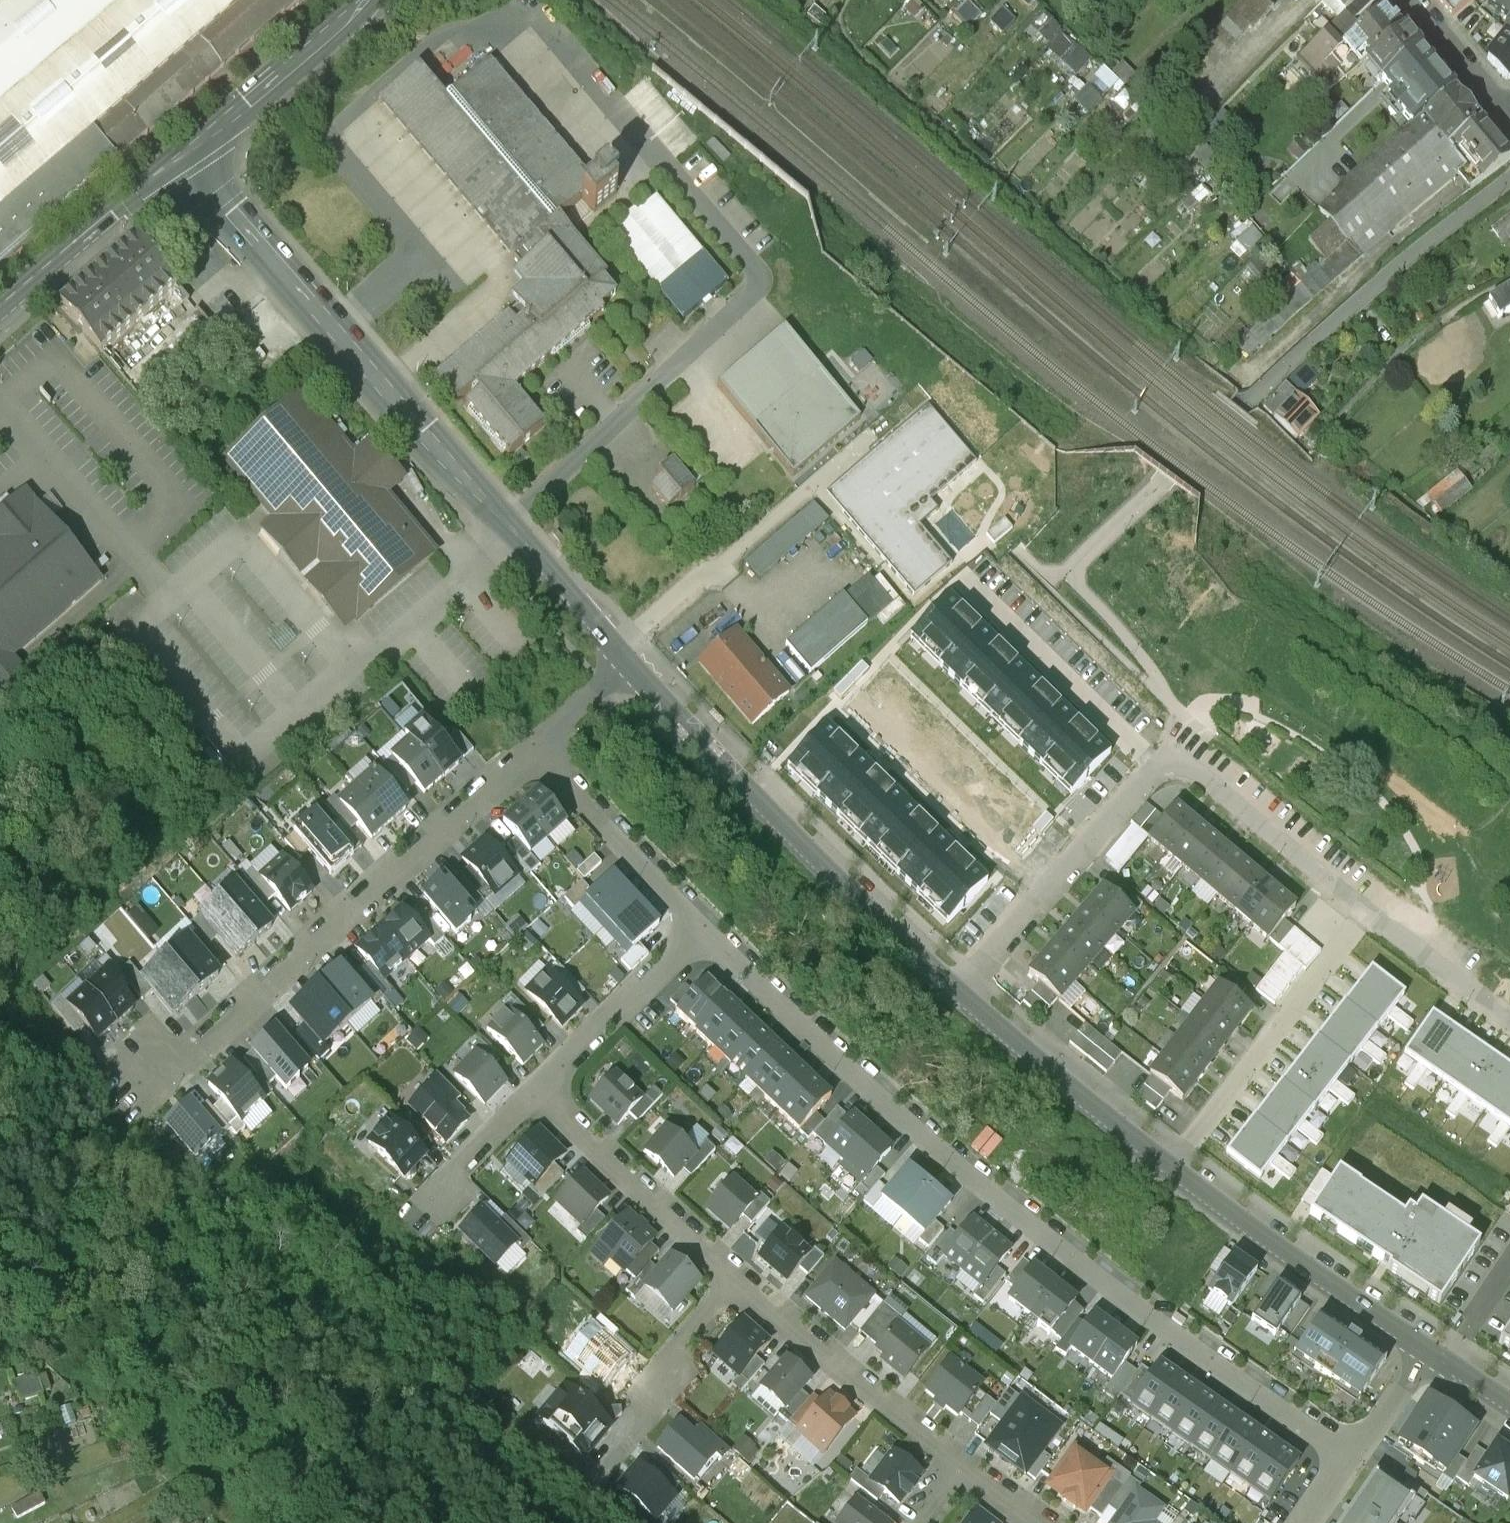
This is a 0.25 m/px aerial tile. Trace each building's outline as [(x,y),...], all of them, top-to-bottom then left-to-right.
[(76,193),(304,0),(0,0),(0,260),(76,193)] [(985,3),(982,0),(961,0),(951,10),(966,24),(985,3)] [(1233,7),(1175,72),(1192,88),(1249,23),(1253,26),(1274,4),(1270,0),(1239,0),(1233,7)] [(1345,9),(1350,4),(1355,0),(1336,0),(1345,9)] [(1350,4),(1358,13),(1371,0),(1355,0),(1350,4)] [(1454,14),(1470,0),(1441,0),(1454,14)] [(1508,16),(1509,16),(1509,0),(1489,0),(1508,16)] [(1385,3),(1342,42),(1343,43),(1360,62),(1365,58),(1404,26),(1385,3)] [(1345,9),(1336,18),(1344,26),(1358,13),(1350,4),(1345,9)] [(1024,23),(1057,52),(1073,35),(1040,6),(1024,23)] [(1309,14),(1301,21),(1309,29),(1316,22),(1309,14)] [(1342,42),(1327,26),(1310,43),(1325,60),(1343,43),(1342,42)] [(1404,26),(1365,58),(1381,77),(1397,64),(1420,45),(1404,26)] [(1505,28),(1504,29),(1507,32),(1488,56),(1505,76),(1509,76),(1509,32),(1505,28)] [(1079,45),(1064,62),(1074,70),(1089,53),(1079,45)] [(1426,52),(1420,45),(1397,64),(1381,77),(1388,84),(1393,90),(1388,95),(1411,122),(1422,114),(1455,87),(1426,52)] [(591,182),(488,62),(444,99),(417,67),(379,99),(532,280),(525,287),(536,300),(529,306),(524,300),(435,375),(456,400),(471,388),(474,392),(464,400),(468,405),(467,406),(502,447),(504,445),(508,451),(544,421),(515,387),(517,380),(550,351),(552,353),(588,323),(587,320),(589,319),(587,312),(584,307),(592,300),(597,305),(613,291),(600,276),(604,273),(597,266),(599,264),(578,238),(576,240),(567,230),(568,229),(557,216),(579,197),(591,211),(613,192),(609,188),(613,184),(603,172),(591,182)] [(1097,62),(1070,91),(1087,107),(1114,78),(1097,62)] [(1455,87),(1422,114),(1447,144),(1479,118),(1455,87)] [(1422,114),(1411,122),(1400,131),(1321,208),(1332,221),(1310,239),(1326,257),(1326,256),(1396,192),(1399,195),(1452,150),(1447,144),(1422,114)] [(1479,118),(1447,144),(1452,150),(1464,165),(1469,160),(1484,177),(1509,156),(1509,154),(1479,118)] [(1301,277),(1259,319),(1271,331),(1407,212),(1464,165),(1452,150),(1399,195),(1396,192),(1326,256),(1326,257),(1306,274),(1306,275),(1302,278),(1301,277)] [(657,196),(610,235),(656,291),(703,252),(657,196)] [(1492,224),(1504,241),(1509,237),(1509,212),(1492,224)] [(137,234),(60,300),(107,355),(113,350),(108,343),(178,283),(137,234)] [(1509,285),(1489,297),(1500,313),(1509,307),(1509,284),(1509,285)] [(198,306),(121,372),(141,394),(185,356),(190,362),(218,338),(213,332),(217,329),(198,306)] [(784,328),(761,348),(717,385),(793,474),(860,417),(784,328)] [(1307,361),(1287,379),(1296,392),(1297,393),(1318,373),(1307,361)] [(1287,379),(1264,402),(1297,435),(1317,414),(1297,393),(1296,392),(1287,379)] [(354,454),(301,391),(224,456),(275,516),(262,527),(335,612),(347,601),(359,614),(435,549),(385,491),(404,475),(373,439),(354,454)] [(976,464),(928,407),(826,494),(914,597),(951,565),(919,527),(938,512),(930,503),(976,464)] [(671,458),(657,470),(662,475),(651,485),(669,505),(679,496),(680,496),(694,484),(671,458)] [(26,487),(6,504),(2,498),(0,499),(0,662),(101,576),(36,499),(26,487)] [(826,524),(813,508),(805,515),(819,531),(826,524)] [(760,581),(814,535),(800,519),(746,565),(760,581)] [(844,595),(786,644),(810,672),(868,623),(844,595)] [(990,716),(1030,676),(998,645),(1003,639),(991,626),(985,632),(949,598),(910,638),(990,716)] [(760,661),(745,644),(748,642),(736,628),(699,659),(712,674),(713,673),(729,692),(728,693),(752,721),(789,690),(763,659),(760,661)] [(1030,676),(990,716),(1070,794),(1110,754),(1078,722),(1083,717),(1070,704),(1065,710),(1030,676)] [(403,733),(442,778),(460,763),(412,710),(396,724),(403,733)] [(868,842),(907,802),(875,771),(880,765),(868,753),(862,758),(827,724),(788,764),(868,842)] [(472,749),(457,731),(449,739),(464,757),(472,749)] [(442,778),(403,733),(376,756),(384,763),(393,757),(416,784),(424,793),(442,778)] [(416,784),(393,757),(384,763),(408,792),(416,784)] [(408,792),(384,763),(373,773),(368,768),(371,766),(366,760),(347,776),(356,787),(389,825),(408,809),(399,799),(408,792)] [(389,825),(356,787),(338,802),(334,798),(326,805),(339,821),(349,832),(358,824),(371,840),(389,825)] [(539,792),(521,808),(548,839),(566,823),(539,792)] [(907,802),(868,842),(948,920),(987,880),(955,848),(960,843),(948,830),(942,836),(907,802)] [(1146,804),(1131,822),(1140,830),(1155,812),(1146,804)] [(548,839),(521,808),(503,824),(516,839),(530,855),(548,839)] [(1192,823),(1174,808),(1164,819),(1149,838),(1148,839),(1166,854),(1192,823)] [(1155,812),(1140,830),(1149,838),(1164,819),(1155,812)] [(329,829),(316,814),(301,827),(297,822),(290,828),(294,833),(285,841),(301,859),(310,851),(331,875),(362,848),(349,832),(339,821),(329,829)] [(1209,837),(1192,823),(1166,854),(1183,868),(1209,837)] [(1226,851),(1209,837),(1183,868),(1200,882),(1226,851)] [(614,855),(598,838),(591,845),(607,862),(614,855)] [(518,877),(485,839),(462,859),(469,868),(493,895),(495,897),(518,877)] [(530,855),(516,839),(507,846),(531,873),(540,866),(530,855)] [(243,856),(229,840),(221,847),(235,863),(243,856)] [(261,877),(260,877),(276,895),(290,911),(313,891),(283,857),(281,859),(271,847),(251,865),(261,877)] [(1226,851),(1200,882),(1217,897),(1243,866),(1226,851)] [(260,877),(261,877),(251,865),(247,861),(238,868),(254,888),(267,903),(276,895),(260,877)] [(1243,866),(1217,897),(1234,911),(1260,880),(1243,866)] [(493,895),(469,868),(461,875),(483,901),(484,903),(493,895)] [(461,875),(459,874),(450,881),(450,882),(474,909),(483,901),(461,875)] [(450,882),(444,875),(434,883),(437,886),(424,897),(456,935),(471,922),(469,919),(477,912),(474,909),(450,882)] [(581,904),(604,929),(635,899),(612,875),(592,893),(581,904)] [(1260,880),(1234,911),(1251,925),(1277,894),(1260,880)] [(581,904),(592,893),(582,882),(564,898),(574,910),(581,904)] [(246,896),(235,884),(217,899),(254,941),(272,926),(268,922),(276,915),(267,903),(254,888),(246,896)] [(1104,887),(1089,904),(1119,931),(1134,914),(1116,898),(1104,887)] [(1142,905),(1124,889),(1116,898),(1134,914),(1142,905)] [(1277,894),(1251,925),(1269,940),(1285,921),(1295,909),(1277,894)] [(254,941),(217,899),(190,922),(197,931),(209,944),(218,936),(237,957),(254,941)] [(659,924),(635,899),(604,929),(628,954),(659,924)] [(1119,931),(1089,904),(1074,921),(1104,947),(1119,931)] [(412,920),(403,910),(381,930),(407,960),(429,941),(430,940),(412,920)] [(444,939),(421,912),(412,920),(430,940),(429,941),(434,948),(444,939)] [(517,916),(505,927),(516,939),(529,928),(517,916)] [(212,965),(188,938),(197,931),(190,922),(186,918),(155,946),(165,958),(196,993),(219,973),(212,965)] [(538,921),(531,929),(541,937),(548,930),(538,921)] [(1104,947),(1074,921),(1059,937),(1089,964),(1104,947)] [(1285,921),(1269,940),(1278,948),(1293,929),(1285,921)] [(1293,929),(1278,948),(1285,953),(1255,989),(1274,1004),(1303,968),(1306,970),(1321,952),(1293,929)] [(384,980),(407,960),(381,930),(358,949),(369,963),(384,980)] [(209,944),(197,931),(188,938),(212,965),(221,958),(209,944)] [(537,943),(526,933),(516,943),(527,953),(537,943)] [(1089,964),(1059,937),(1044,954),(1074,981),(1089,964)] [(81,946),(88,955),(97,947),(89,939),(81,946)] [(1074,981),(1044,954),(1029,971),(1040,981),(1057,996),(1059,998),(1074,981)] [(105,971),(87,987),(116,1020),(135,1003),(123,988),(130,982),(120,970),(107,955),(98,962),(105,971)] [(196,993),(165,958),(144,977),(143,978),(152,988),(173,1012),(196,993)] [(144,977),(130,961),(120,970),(130,982),(143,996),(152,988),(143,978),(144,977)] [(403,1001),(384,980),(369,963),(360,970),(384,997),(395,1009),(403,1001)] [(371,1001),(351,978),(339,965),(315,986),(347,1022),(370,1002),(371,1001)] [(585,991),(559,966),(551,974),(576,999),(585,991)] [(371,1001),(370,1002),(374,1006),(384,997),(360,970),(351,978),(371,1001)] [(1228,1152),(1261,1177),(1403,996),(1370,970),(1363,979),(1353,992),(1333,1018),(1323,1031),(1307,1050),(1297,1063),(1276,1090),(1265,1104),(1243,1132),(1235,1142),(1228,1152)] [(551,974),(548,971),(528,991),(562,1025),(582,1005),(576,999),(551,974)] [(35,982),(42,991),(51,983),(43,975),(35,982)] [(1245,989),(1227,975),(1219,984),(1238,999),(1245,989)] [(727,997),(707,978),(694,992),(679,1008),(676,1012),(696,1031),(727,997)] [(1057,996),(1040,981),(1032,989),(1050,1005),(1057,996)] [(435,991),(443,1000),(452,993),(444,983),(435,991)] [(670,1000),(679,1008),(694,992),(685,984),(670,1000)] [(1238,999),(1219,984),(1205,1002),(1237,1027),(1251,1009),(1238,999)] [(323,1043),(324,1042),(347,1022),(315,986),(291,1007),(305,1022),(323,1043)] [(98,1036),(116,1020),(87,987),(70,1002),(69,1003),(85,1021),(98,1036)] [(1032,989),(1024,999),(1042,1014),(1050,1005),(1032,989)] [(69,1003),(70,1002),(62,993),(52,1002),(76,1028),(85,1021),(69,1003)] [(727,997),(696,1031),(711,1045),(711,1044),(740,1013),(741,1012),(727,999),(728,998),(727,997)] [(543,1026),(518,1001),(510,1009),(535,1034),(543,1026)] [(1237,1027),(1205,1002),(1191,1020),(1223,1045),(1237,1027)] [(510,1009),(508,1008),(487,1029),(523,1064),(544,1043),(535,1034),(510,1009)] [(740,1013),(711,1044),(730,1061),(732,1059),(758,1031),(759,1030),(740,1013)] [(1432,1017),(1406,1055),(1509,1126),(1509,1070),(1477,1048),(1463,1038),(1446,1027),(1432,1017)] [(1223,1045),(1191,1020),(1178,1038),(1210,1062),(1223,1045)] [(1104,1036),(1085,1021),(1078,1030),(1096,1046),(1104,1036)] [(323,1043),(305,1022),(296,1030),(319,1057),(330,1049),(324,1042),(323,1043)] [(265,1036),(244,1054),(258,1070),(268,1081),(277,1073),(287,1085),(300,1075),(298,1073),(309,1063),(274,1024),(263,1034),(265,1036)] [(429,1037),(418,1027),(407,1039),(418,1049),(429,1037)] [(1096,1046),(1078,1030),(1070,1040),(1088,1055),(1096,1046)] [(758,1031),(732,1059),(749,1075),(775,1047),(758,1031)] [(1122,1052),(1104,1036),(1096,1046),(1114,1061),(1122,1052)] [(1210,1062),(1178,1038),(1164,1055),(1196,1080),(1210,1062)] [(500,1058),(480,1039),(472,1047),(476,1051),(492,1067),(500,1058)] [(1114,1061),(1096,1046),(1088,1055),(1107,1070),(1114,1061)] [(775,1047),(749,1075),(747,1077),(765,1095),(794,1064),(776,1047),(775,1047)] [(476,1051),(455,1072),(485,1102),(506,1081),(492,1067),(476,1051)] [(684,1062),(675,1054),(666,1064),(675,1072),(684,1062)] [(1164,1055),(1150,1073),(1152,1075),(1171,1089),(1182,1098),(1196,1080),(1164,1055)] [(222,1094),(241,1116),(274,1088),(268,1081),(258,1070),(249,1079),(232,1059),(208,1079),(222,1094)] [(794,1064),(765,1095),(779,1109),(811,1076),(811,1075),(809,1077),(795,1063),(794,1064)] [(461,1095),(437,1071),(428,1080),(431,1083),(452,1104),(461,1095)] [(615,1072),(590,1097),(619,1124),(629,1113),(643,1099),(615,1072)] [(1171,1089),(1152,1075),(1144,1084),(1163,1099),(1171,1089)] [(811,1076),(779,1109),(800,1128),(816,1111),(831,1095),(811,1076)] [(452,1104),(431,1083),(410,1104),(447,1140),(468,1119),(452,1104)] [(1163,1099),(1144,1084),(1137,1094),(1156,1108),(1163,1099)] [(716,1093),(707,1085),(698,1095),(707,1103),(716,1093)] [(654,1087),(643,1099),(629,1113),(638,1121),(663,1095),(654,1087)] [(241,1116),(222,1094),(213,1102),(231,1123),(236,1129),(245,1121),(241,1116)] [(218,1129),(197,1105),(190,1096),(167,1115),(196,1149),(218,1129)] [(207,1096),(197,1105),(218,1129),(221,1132),(231,1123),(213,1102),(207,1096)] [(722,1104),(717,1110),(729,1121),(734,1115),(722,1104)] [(426,1137),(401,1111),(392,1120),(418,1145),(426,1137)] [(825,1119),(816,1111),(800,1128),(809,1137),(825,1119)] [(870,1129),(852,1112),(826,1143),(843,1159),(870,1129)] [(392,1120),(390,1118),(369,1139),(404,1174),(414,1165),(425,1153),(418,1145),(392,1120)] [(666,1124),(643,1149),(674,1177),(682,1168),(695,1154),(706,1141),(709,1138),(696,1126),(683,1140),(666,1124)] [(539,1129),(522,1146),(516,1144),(509,1151),(511,1157),(510,1158),(533,1182),(534,1182),(554,1163),(563,1153),(539,1129)] [(891,1147),(870,1129),(843,1159),(841,1161),(862,1180),(891,1147)] [(725,1145),(736,1156),(745,1147),(733,1136),(725,1145)] [(695,1154),(682,1168),(691,1176),(715,1149),(706,1141),(695,1154)] [(772,1149),(764,1158),(776,1169),(784,1160),(772,1149)] [(798,1170),(788,1162),(780,1172),(790,1180),(798,1170)] [(554,1163),(534,1182),(533,1182),(529,1186),(539,1196),(564,1172),(554,1163)] [(909,1163),(882,1196),(903,1214),(930,1181),(909,1163)] [(415,1167),(414,1165),(404,1174),(407,1175),(410,1175),(413,1174),(415,1172),(416,1170),(415,1167)] [(582,1171),(557,1199),(582,1223),(583,1223),(596,1209),(609,1196),(582,1171)] [(1403,1216),(1338,1172),(1311,1212),(1389,1265),(1388,1268),(1439,1303),(1478,1245),(1420,1206),(1414,1214),(1408,1210),(1403,1216)] [(783,1183),(774,1175),(767,1184),(776,1192),(783,1183)] [(733,1179),(707,1208),(730,1228),(742,1215),(756,1199),(733,1179)] [(930,1181),(903,1214),(924,1231),(935,1218),(951,1199),(930,1181)] [(756,1199),(742,1215),(751,1223),(770,1202),(761,1194),(756,1199)] [(497,1221),(482,1206),(461,1227),(496,1261),(515,1242),(516,1241),(497,1221)] [(596,1209),(583,1223),(582,1223),(577,1229),(586,1237),(605,1217),(596,1209)] [(626,1212),(598,1243),(599,1244),(592,1251),(605,1262),(612,1255),(626,1269),(626,1268),(633,1262),(650,1243),(654,1238),(626,1212)] [(532,1239),(505,1213),(497,1221),(516,1241),(515,1242),(522,1249),(532,1239)] [(992,1232),(974,1217),(944,1253),(963,1268),(992,1232)] [(924,1231),(919,1237),(928,1245),(944,1226),(935,1218),(924,1231)] [(767,1245),(759,1254),(788,1279),(799,1266),(811,1252),(810,1252),(782,1228),(781,1230),(768,1219),(755,1235),(767,1245)] [(1011,1247),(992,1232),(963,1268),(982,1283),(1011,1247)] [(650,1243),(633,1262),(642,1270),(650,1261),(659,1251),(650,1243)] [(811,1252),(799,1266),(808,1274),(824,1255),(815,1247),(810,1252),(811,1252)] [(1257,1269),(1234,1253),(1208,1290),(1231,1306),(1257,1269)] [(659,1269),(645,1285),(672,1308),(699,1278),(672,1255),(659,1269)] [(1034,1266),(1023,1257),(1006,1279),(1016,1288),(1034,1266)] [(874,1293),(835,1260),(806,1295),(845,1328),(850,1322),(874,1294),(874,1293)] [(636,1277),(626,1288),(635,1296),(645,1285),(659,1269),(650,1261),(642,1270),(636,1277)] [(642,1270),(633,1262),(626,1268),(636,1277),(642,1270)] [(1034,1266),(1016,1288),(1010,1296),(1030,1313),(1055,1282),(1034,1266)] [(1076,1299),(1055,1282),(1030,1313),(1040,1320),(1037,1323),(1050,1333),(1076,1299)] [(1300,1300),(1277,1284),(1252,1320),(1275,1336),(1300,1300)] [(874,1294),(850,1322),(860,1330),(883,1302),(874,1294)] [(883,1302),(860,1330),(878,1345),(898,1321),(901,1317),(883,1302)] [(1087,1325),(1072,1346),(1094,1363),(1118,1330),(1096,1314),(1087,1325)] [(1386,1360),(1320,1315),(1294,1354),(1359,1399),(1386,1360)] [(744,1318),(714,1352),(739,1374),(756,1355),(769,1340),(744,1318)] [(1072,1346),(1087,1325),(1077,1318),(1056,1346),(1066,1354),(1072,1346)] [(929,1347),(898,1321),(878,1345),(877,1347),(885,1354),(882,1358),(904,1377),(929,1347)] [(1499,1343),(1509,1351),(1509,1327),(1499,1343)] [(1137,1345),(1118,1330),(1094,1363),(1113,1377),(1137,1345)] [(756,1355),(739,1374),(732,1382),(741,1390),(765,1363),(756,1355)] [(787,1355),(761,1386),(784,1407),(785,1407),(801,1389),(812,1377),(787,1355)] [(982,1383),(951,1358),(927,1388),(958,1413),(960,1411),(978,1388),(982,1383)] [(1151,1417),(1180,1377),(1159,1362),(1131,1403),(1151,1417)] [(17,1398),(50,1387),(44,1367),(10,1379),(17,1398)] [(1171,1431),(1200,1391),(1180,1377),(1151,1417),(1171,1431)] [(583,1400),(565,1384),(539,1414),(566,1438),(579,1450),(581,1448),(604,1422),(606,1420),(583,1400)] [(978,1388),(960,1411),(979,1426),(990,1412),(996,1403),(978,1388)] [(996,1403),(990,1412),(1003,1423),(1022,1398),(1008,1388),(996,1403)] [(801,1389),(785,1407),(784,1407),(779,1413),(788,1421),(810,1396),(801,1389)] [(607,1406),(591,1391),(583,1400),(606,1420),(604,1422),(609,1426),(622,1412),(621,1405),(607,1406)] [(1191,1445),(1219,1405),(1200,1391),(1171,1431),(1191,1445)] [(822,1401),(788,1442),(813,1464),(854,1414),(829,1392),(822,1401)] [(810,1396),(788,1421),(778,1433),(788,1442),(822,1401),(813,1393),(810,1396)] [(1446,1471),(1475,1428),(1428,1397),(1399,1440),(1417,1452),(1414,1457),(1424,1464),(1427,1459),(1446,1471)] [(1059,1426),(1022,1398),(1003,1423),(988,1443),(1025,1471),(1041,1450),(1059,1426)] [(1211,1459),(1239,1418),(1219,1405),(1191,1445),(1211,1459)] [(1230,1473),(1259,1432),(1239,1418),(1211,1459),(1230,1473)] [(694,1434),(680,1421),(658,1446),(694,1478),(715,1455),(716,1453),(694,1434)] [(716,1453),(715,1455),(720,1459),(729,1449),(701,1426),(694,1434),(716,1453)] [(744,1432),(732,1444),(749,1460),(761,1447),(744,1432)] [(1250,1487),(1278,1446),(1259,1432),(1230,1473),(1250,1487)] [(579,1450),(566,1438),(558,1447),(576,1463),(586,1452),(581,1448),(579,1450)] [(1497,1443),(1489,1455),(1474,1476),(1508,1498),(1509,1495),(1509,1452),(1497,1443)] [(1299,1461),(1278,1446),(1250,1487),(1270,1501),(1299,1461)] [(1468,1485),(1474,1476),(1489,1455),(1477,1447),(1456,1476),(1468,1485)] [(1103,1468),(1075,1448),(1049,1483),(1067,1496),(1064,1499),(1075,1507),(1077,1504),(1085,1509),(1087,1506),(1108,1478),(1100,1472),(1103,1468)] [(922,1471),(893,1449),(871,1477),(885,1488),(900,1499),(922,1471)] [(1041,1450),(1025,1471),(1035,1479),(1051,1457),(1041,1450)] [(644,1465),(640,1461),(618,1485),(655,1517),(676,1493),(672,1489),(681,1480),(653,1455),(644,1465)] [(753,1470),(736,1456),(726,1467),(743,1482),(753,1470)] [(1108,1478),(1087,1506),(1101,1517),(1109,1506),(1129,1478),(1132,1474),(1110,1458),(1103,1468),(1100,1472),(1108,1478)] [(871,1477),(857,1466),(849,1475),(878,1497),(885,1488),(871,1477)] [(1375,1472),(1339,1522),(1407,1522),(1428,1493),(1408,1479),(1401,1490),(1375,1472)] [(1129,1478),(1109,1506),(1119,1514),(1136,1491),(1141,1486),(1129,1478)] [(1113,1522),(1151,1522),(1161,1509),(1136,1491),(1119,1514),(1113,1522)] [(857,1496),(837,1522),(839,1522),(892,1522),(857,1496)] [(29,1499),(13,1507),(19,1517),(34,1508),(29,1499)] [(965,1522),(998,1522),(977,1507),(965,1522)]
